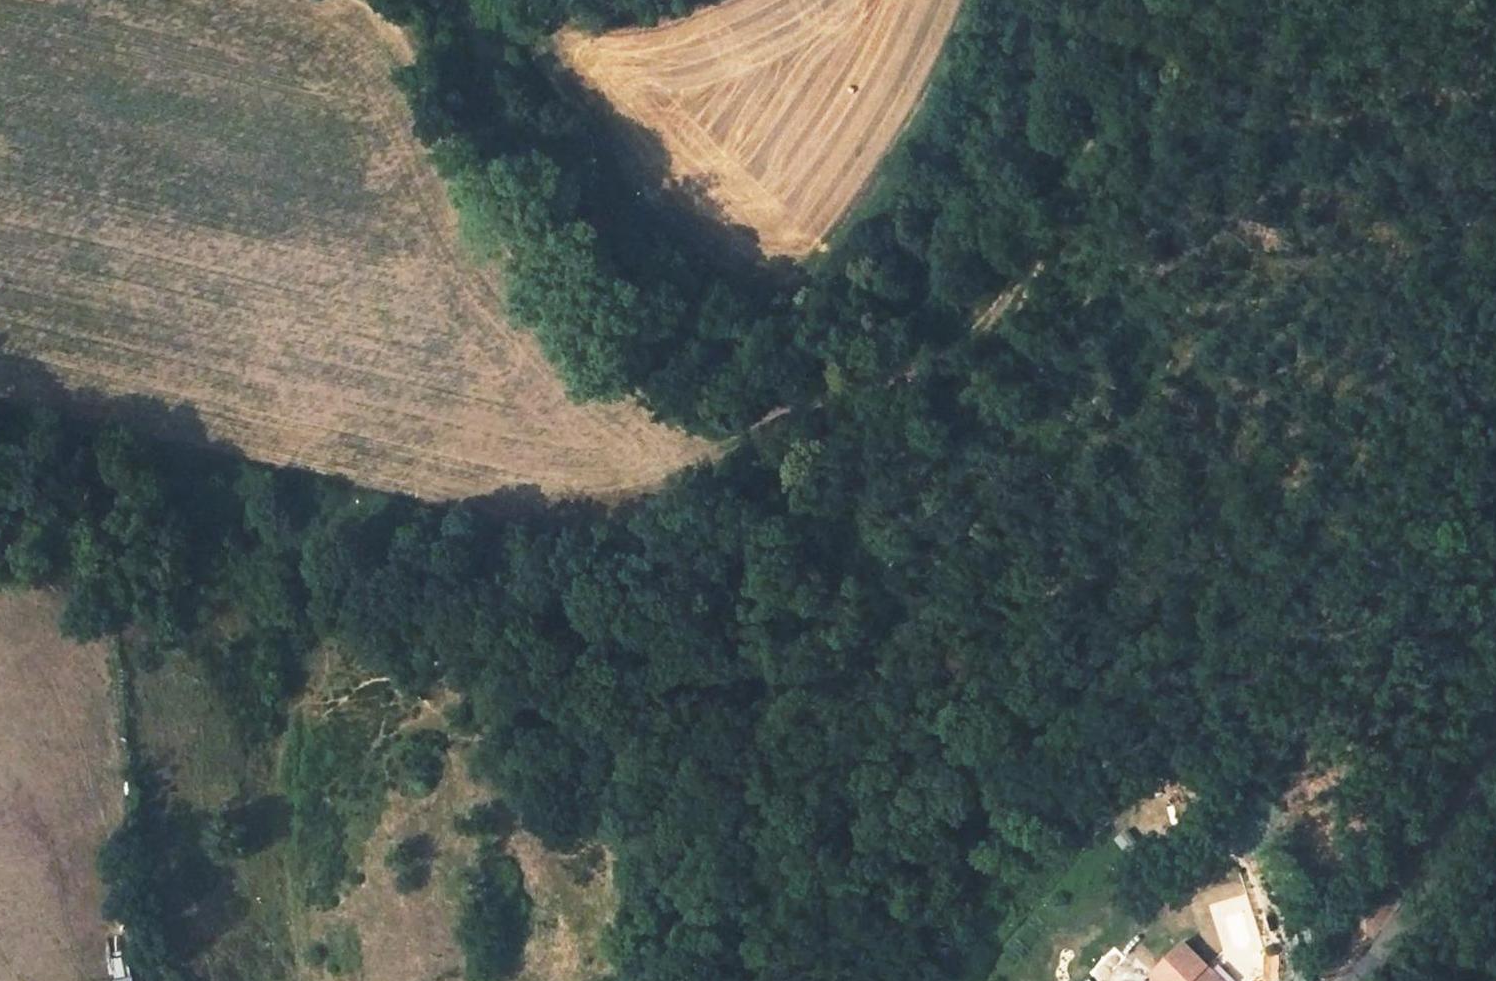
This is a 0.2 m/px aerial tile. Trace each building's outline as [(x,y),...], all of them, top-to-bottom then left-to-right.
[(1162,980),(1227,980),(1181,936),(1150,970),(1162,980)] [(115,977),(128,975),(125,955),(112,957),(115,977)]
